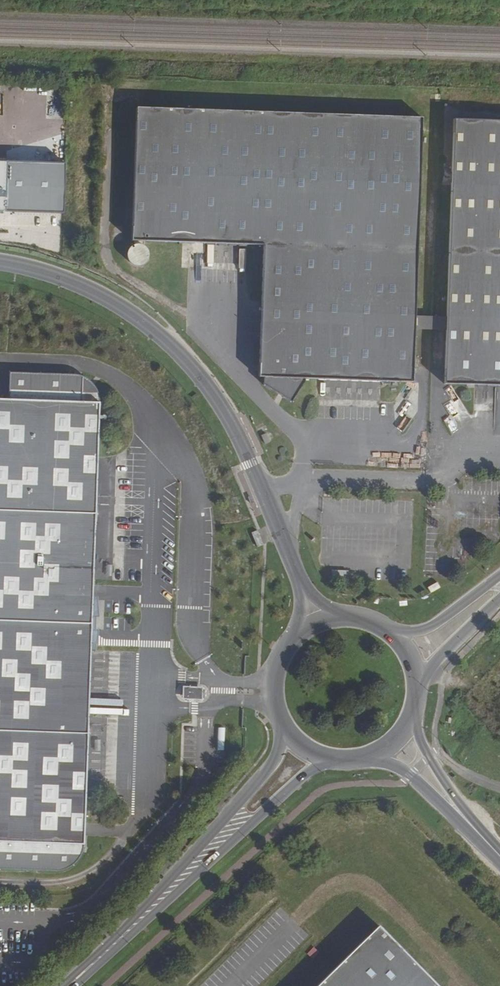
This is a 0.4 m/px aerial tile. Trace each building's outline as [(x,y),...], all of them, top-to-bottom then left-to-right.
[(411,383),(420,118),(132,108),(127,241),(262,246),(257,377),(263,378),(262,385),(290,405),(306,386),(306,379),(411,383)] [(499,386),(499,121),(451,119),(442,384),(499,386)] [(64,214),(66,164),(0,161),(0,209),(64,214)] [(125,259),(139,267),(149,250),(136,242),(125,259)] [(417,329),(442,329),(442,316),(417,316),(417,329)] [(68,374),(9,373),(8,399),(0,399),(0,870),(51,871),(57,871),(64,869),(70,866),(73,863),(77,860),(79,856),(82,852),(84,845),(100,403),(99,401),(98,396),(95,390),(94,388),(89,383),(85,380),(80,377),(77,376),(73,375),(68,374)] [(200,698),(201,689),(185,688),(185,697),(200,698)] [(376,922),(311,985),(439,985),(376,922)]
